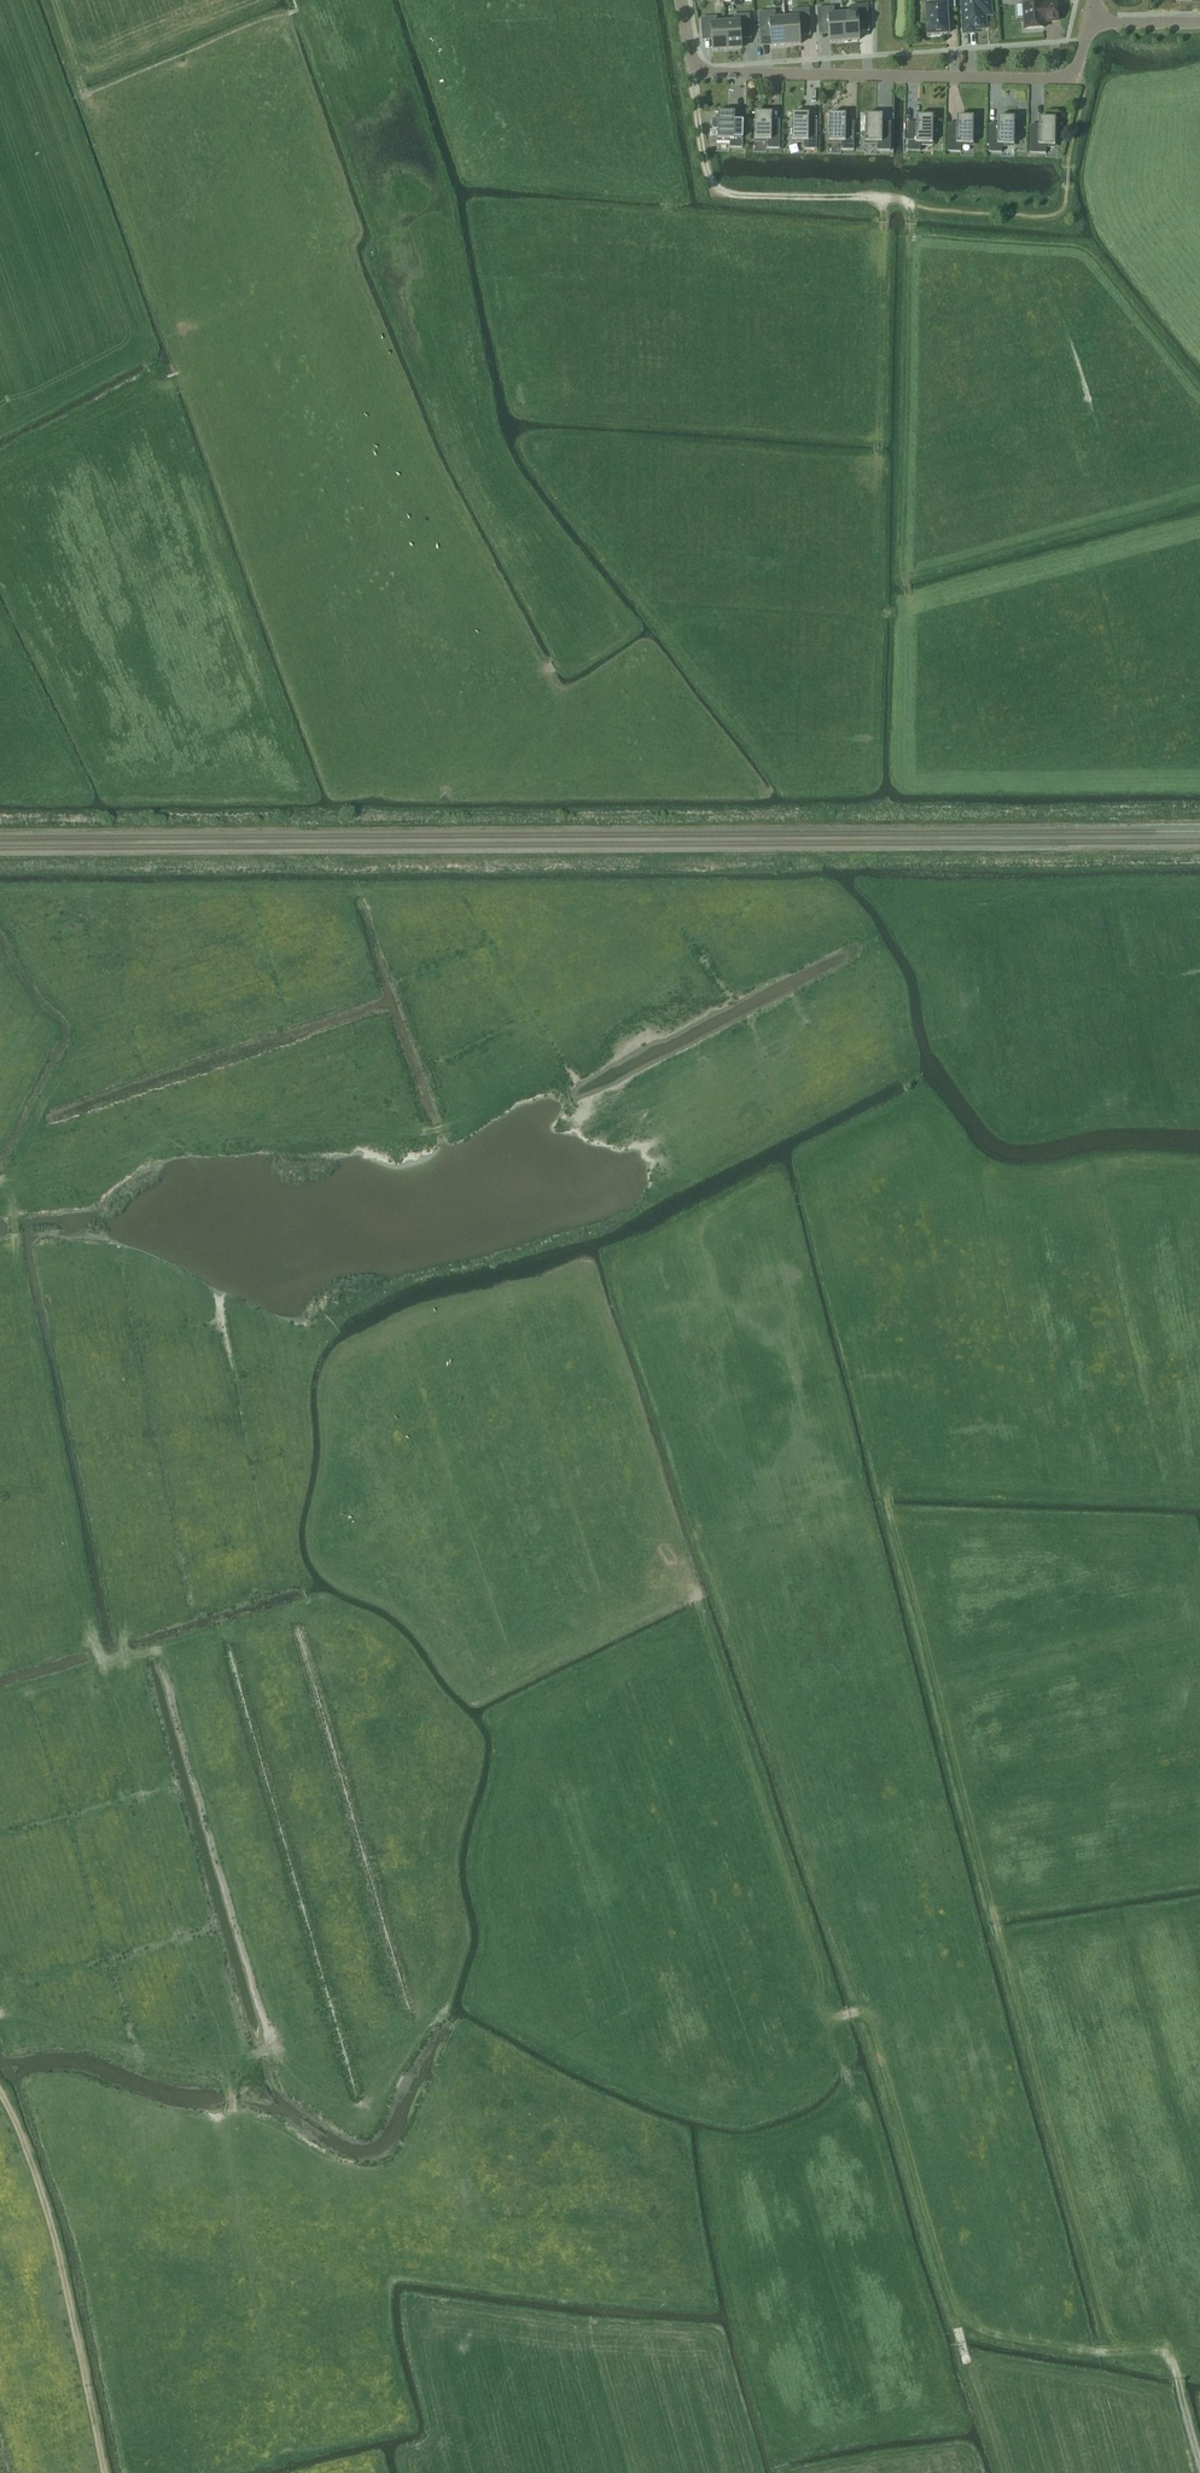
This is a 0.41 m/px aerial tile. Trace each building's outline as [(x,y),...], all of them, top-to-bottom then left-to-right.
[(928,6),(927,6),(929,35),(948,34),(947,7),(954,7),(954,0),(937,0),(937,1),(927,1),(928,6)] [(964,33),(974,32),(974,29),(986,28),(984,11),(991,10),(990,0),(962,0),(964,33)] [(1042,3),(1024,4),(1025,29),(1044,28),(1043,21),(1058,20),(1056,4),(1042,5),(1042,3)] [(851,6),(852,14),(843,15),(845,41),(860,40),(859,32),(870,31),(868,5),(851,6)] [(830,42),(845,41),(843,15),(834,16),(834,7),(817,8),(818,26),(829,26),(830,42)] [(793,18),(784,19),(786,45),(801,44),(800,28),(810,27),(809,8),(792,10),(793,18)] [(771,46),(786,45),(784,19),(776,20),(775,11),(758,12),(760,31),(770,30),(771,46)] [(734,23),(726,23),(727,49),(742,48),(741,31),(750,30),(749,14),(733,15),(734,23)] [(713,50),(727,49),(726,23),(711,24),(713,50)] [(718,113),(718,119),(713,119),(712,128),(718,128),(718,134),(718,139),(730,139),(730,148),(742,148),(743,120),(735,119),(735,112),(715,112),(715,113),(718,113)] [(752,113),(755,113),(755,140),(767,140),(767,148),(780,149),(780,120),(772,120),(772,113),(752,112),(752,113)] [(792,114),(792,135),(791,140),(803,141),(803,149),(816,150),(817,121),(809,121),(809,114),(789,113),(789,114),(792,114)] [(846,121),(846,114),(826,114),(826,115),(829,115),(829,136),(829,141),(841,141),(841,150),(854,150),(854,122),(846,121)] [(866,115),(865,142),(877,142),(877,150),(890,151),(891,122),(882,122),(882,115),(863,114),(863,115),(866,115)] [(936,117),(936,116),(917,115),(916,123),(908,123),(907,151),(920,151),(920,143),(932,143),(933,117),(936,117)] [(976,117),(957,116),(957,124),(948,123),(947,152),(960,152),(961,143),(973,144),(973,117),(976,117)] [(1014,139),(1014,118),(1017,118),(1017,117),(998,117),(998,124),(989,124),(988,152),(1001,153),(1002,144),(1014,144),(1014,139)] [(1058,119),(1058,118),(1039,118),(1039,125),(1030,125),(1029,153),(1042,154),(1042,145),(1055,145),(1055,119),(1058,119)]
